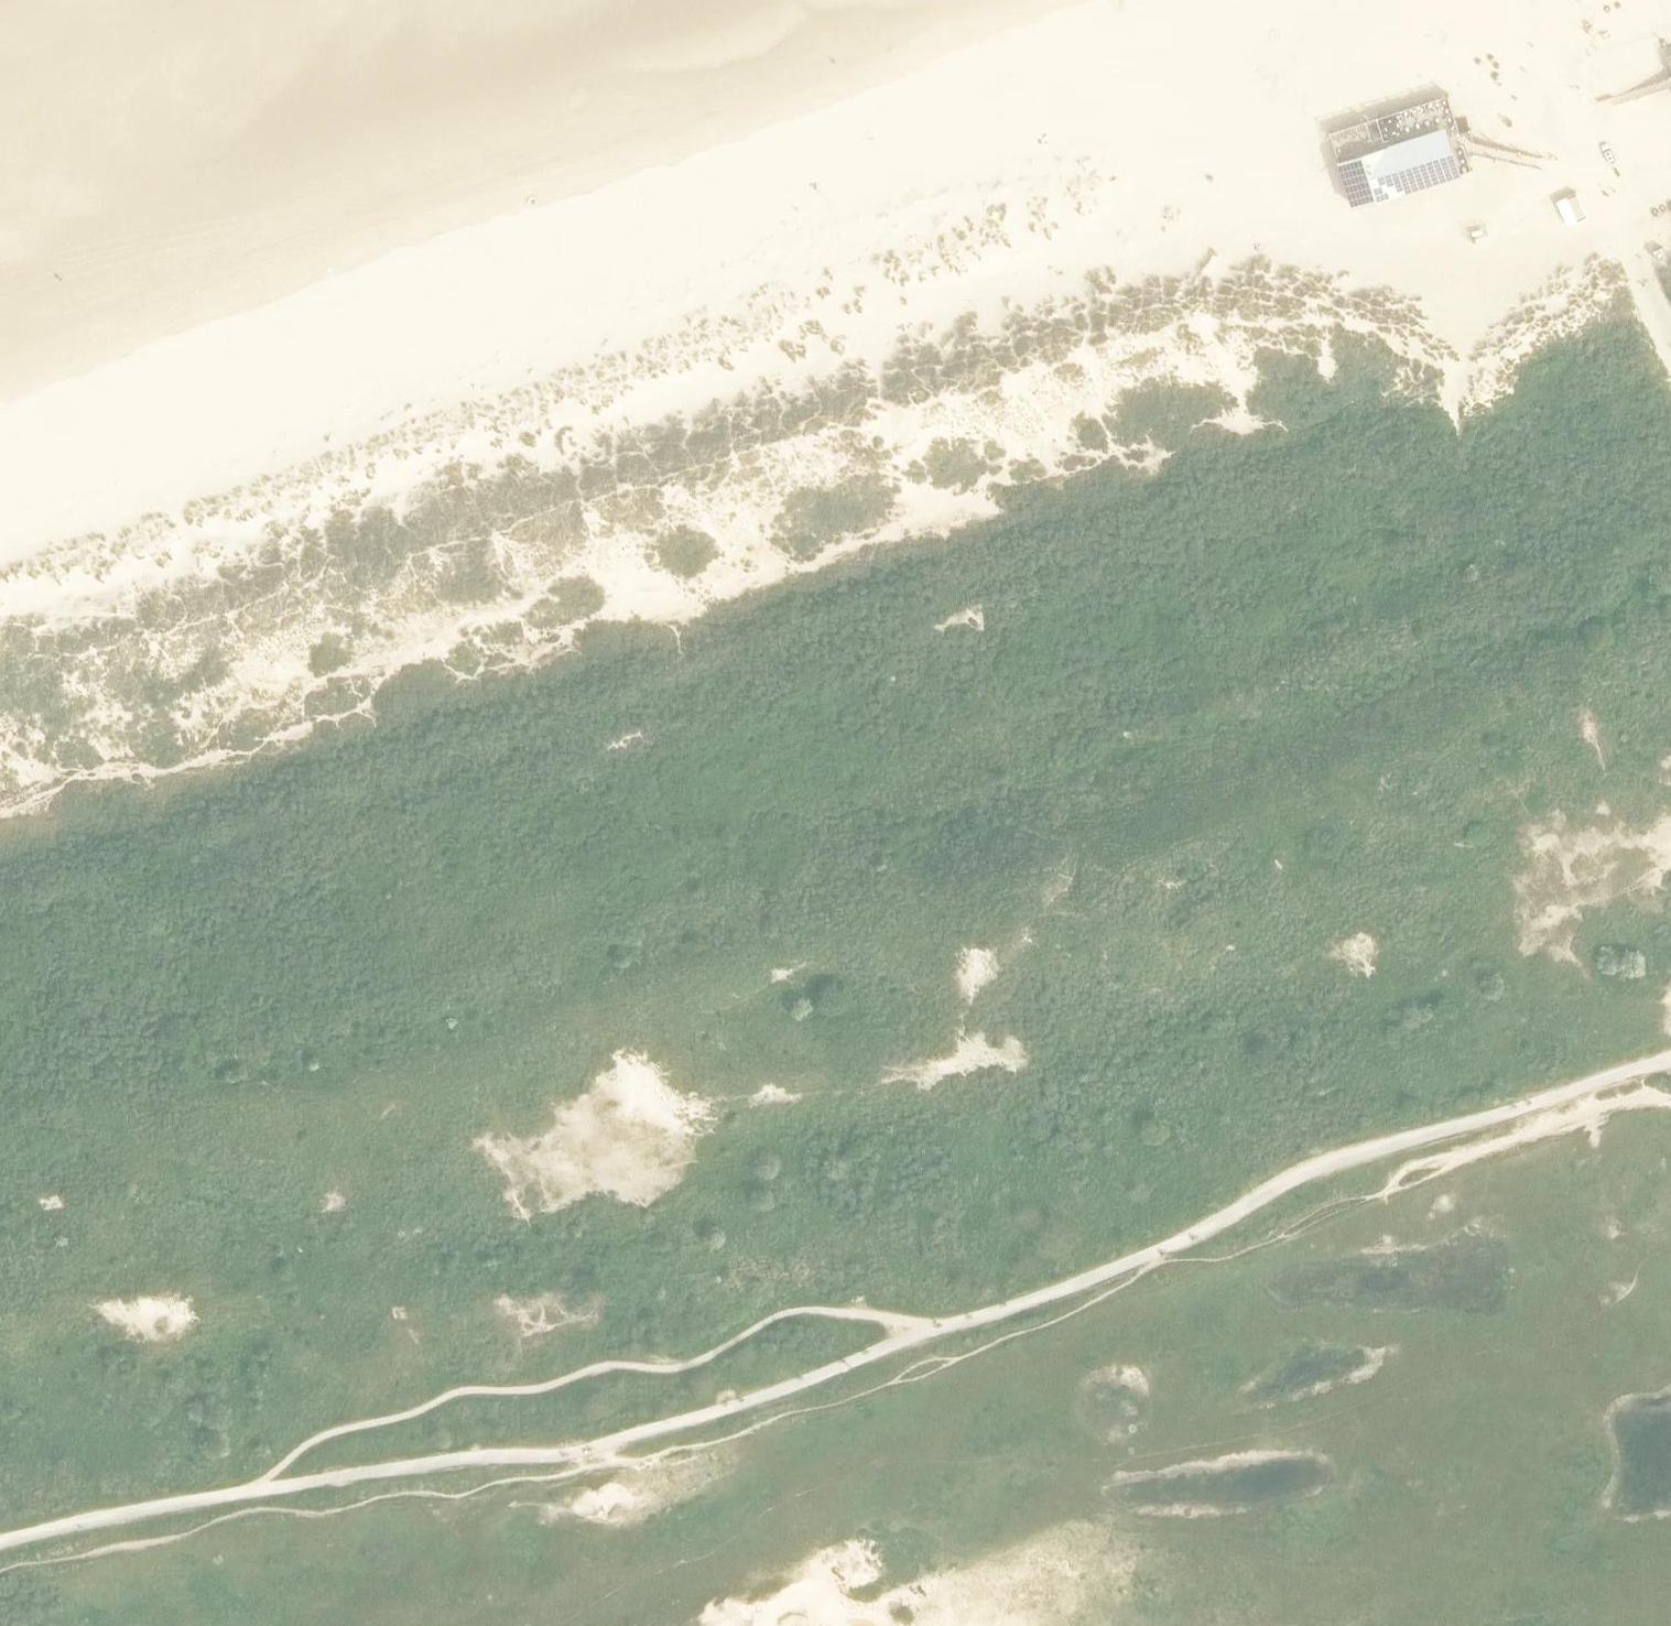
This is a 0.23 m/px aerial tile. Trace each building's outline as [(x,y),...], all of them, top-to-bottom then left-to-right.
[(1450,121),(1341,154),(1356,203),(1465,170),(1450,121)] [(1656,249),(1653,251),(1658,261),(1667,256),(1662,246),(1656,249)]
